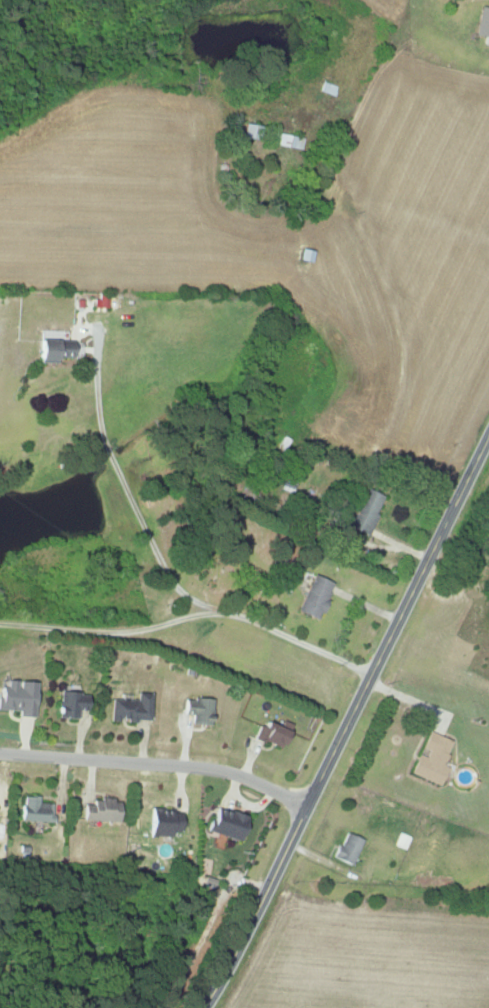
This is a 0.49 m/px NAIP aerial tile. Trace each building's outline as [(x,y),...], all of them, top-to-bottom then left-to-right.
[(481,36),(479,46),(488,47),(488,7),(478,5),(473,35),(481,36)] [(302,138),(277,133),(274,144),(300,150),(302,138)] [(71,358),(71,341),(36,340),(36,362),(56,362),(56,358),(71,358)] [(382,496),(362,486),(345,525),(365,534),(382,496)] [(332,582),(311,573),(296,610),(317,619),(332,582)] [(33,715),(34,680),(1,679),(1,686),(0,686),(0,709),(15,709),(15,715),(33,715)] [(75,708),(83,708),(84,692),(56,691),(55,717),(75,718),(75,708)] [(149,720),(150,692),(134,691),(134,699),(110,697),(109,719),(149,720)] [(190,722),(210,723),(211,697),(191,697),(191,700),(181,699),(180,713),(190,713),(190,722)] [(254,737),(279,747),(286,730),(261,719),(254,737)] [(409,772),(438,784),(446,766),(441,763),(451,740),(428,730),(419,750),(409,772)] [(38,795),(20,795),(19,820),(51,821),(51,802),(38,802),(38,795)] [(81,820),(117,821),(117,798),(91,798),(91,804),(81,804),(81,820)] [(239,840),(246,815),(213,806),(206,831),(239,840)] [(171,835),(170,830),(180,830),(179,809),(147,810),(148,835),(171,835)] [(333,857),(351,865),(362,839),(344,831),(333,857)] [(408,836),(397,832),(393,845),(404,848),(408,836)]
